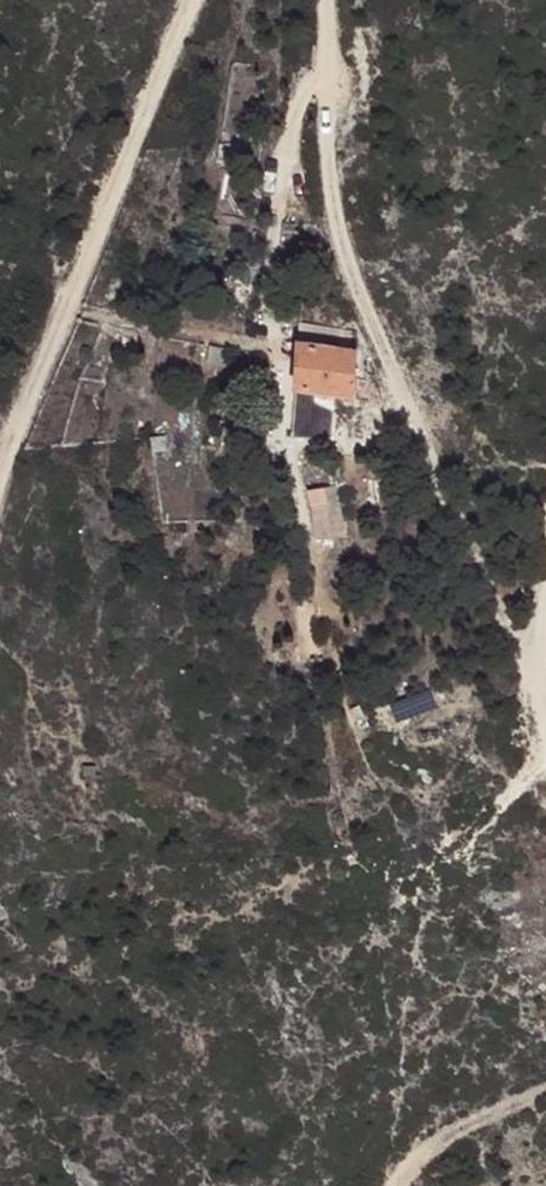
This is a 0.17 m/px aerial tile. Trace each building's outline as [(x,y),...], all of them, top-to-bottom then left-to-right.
[(301,363),(303,395),(356,390),(358,359),(301,363)] [(338,484),(309,489),(318,538),(348,533),(338,484)]
